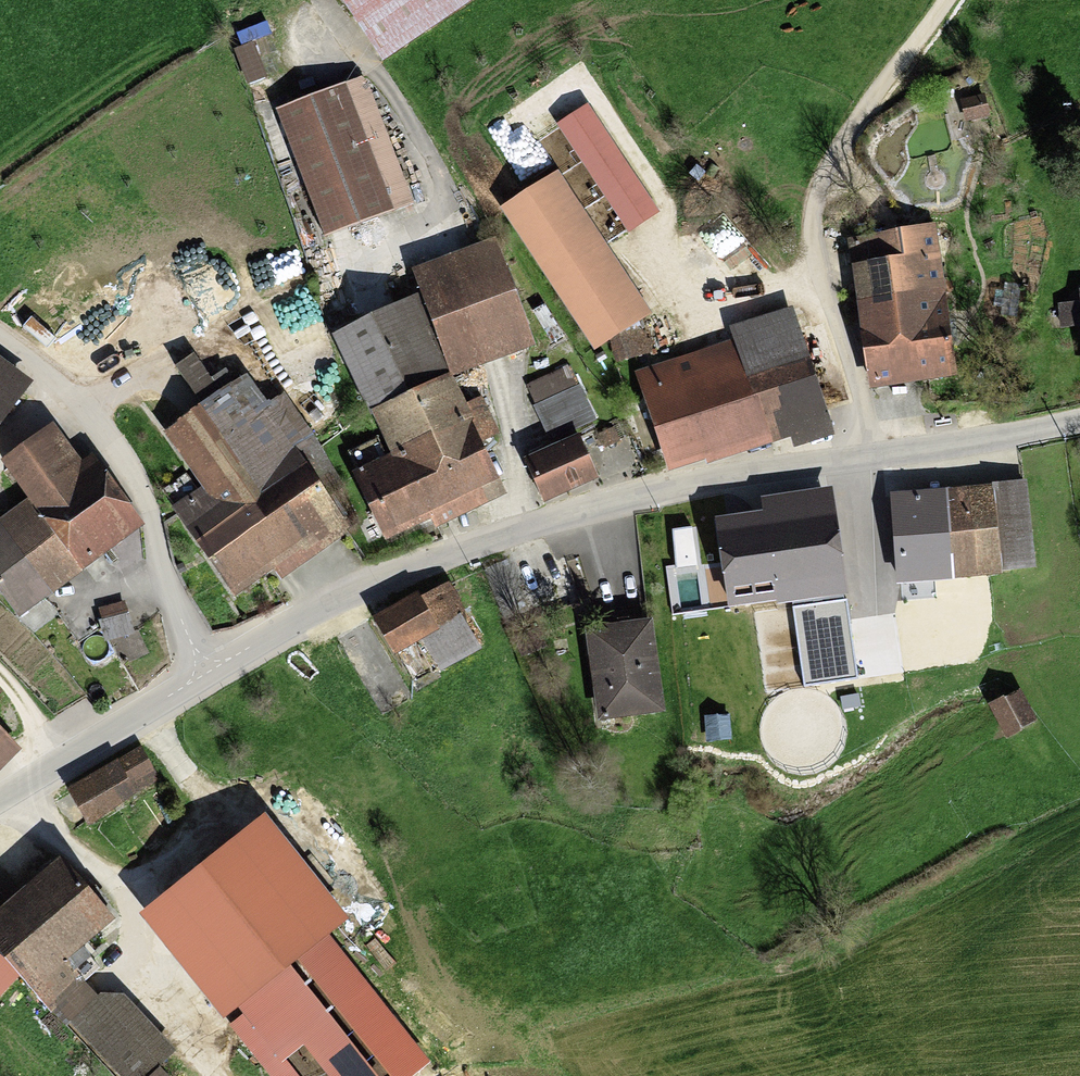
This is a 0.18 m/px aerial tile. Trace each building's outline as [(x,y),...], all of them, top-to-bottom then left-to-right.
[(384,53),(460,0),(347,0),(384,53)] [(402,202),(360,82),(279,111),(322,231),(402,202)] [(984,94),(960,100),(965,121),(989,116),(984,94)] [(638,308),(554,177),(501,211),(586,342),(638,308)] [(755,261),(717,215),(705,225),(743,271),(755,261)] [(955,372),(927,233),(848,249),(875,388),(955,372)] [(386,528),(487,485),(441,375),(525,340),(485,244),(411,275),(419,295),(336,330),(390,460),(362,472),(386,528)] [(834,432),(792,306),(731,327),(735,339),(635,372),(668,471),(704,459),(706,465),(790,437),(794,446),(834,432)] [(559,343),(546,324),(530,335),(542,354),(559,343)] [(650,351),(643,332),(613,342),(619,361),(650,351)] [(231,588),(335,520),(280,435),(260,405),(250,412),(232,384),(216,395),(191,355),(179,363),(205,403),(163,430),(199,487),(175,503),(231,588)] [(19,382),(0,369),(0,409),(19,382)] [(588,421),(569,369),(530,383),(549,435),(588,421)] [(86,456),(74,465),(47,428),(0,462),(0,469),(24,502),(0,519),(0,592),(18,618),(139,530),(86,456)] [(592,480),(575,438),(524,459),(541,501),(592,480)] [(1027,569),(1019,482),(889,494),(896,580),(1027,569)] [(848,593),(832,487),(762,497),(764,510),(715,517),(729,607),(776,600),(776,604),(848,593)] [(477,650),(443,583),(374,617),(408,684),(477,650)] [(858,678),(847,599),(794,607),(804,685),(858,678)] [(131,630),(124,605),(97,612),(104,637),(131,630)] [(659,714),(646,621),(585,629),(598,723),(659,714)] [(519,655),(533,648),(528,637),(513,643),(519,655)] [(1032,728),(1014,693),(990,705),(1007,740),(1032,728)] [(13,750),(0,736),(0,763),(13,750)] [(137,747),(114,761),(130,787),(152,773),(137,747)] [(111,763),(44,801),(64,836),(130,798),(111,763)] [(148,916),(277,1075),(392,1075),(437,1040),(263,824),(148,916)] [(53,857),(0,905),(0,959),(49,1014),(84,983),(61,958),(107,917),(53,857)] [(63,1026),(111,1075),(152,1075),(167,1062),(166,1044),(119,994),(94,995),(63,1026)]
